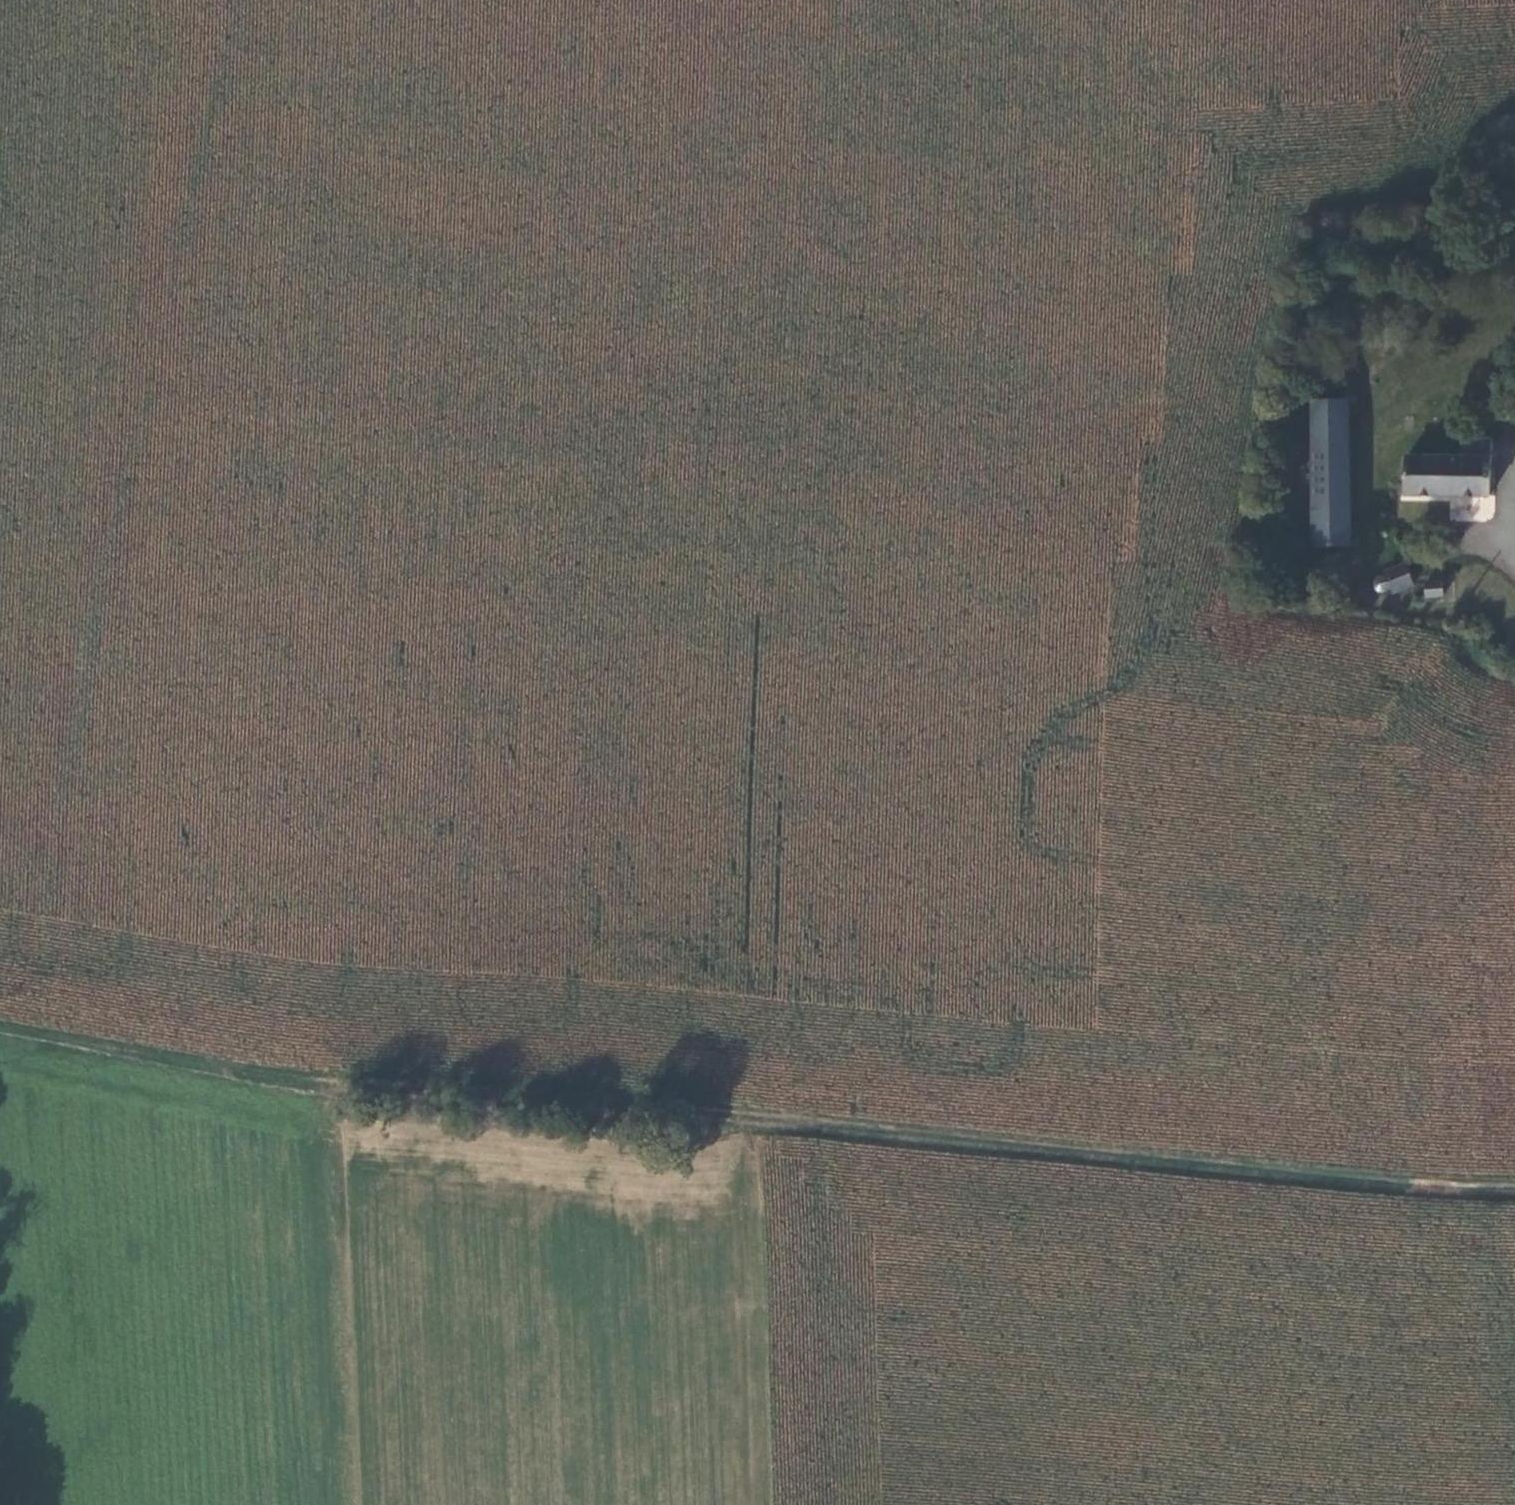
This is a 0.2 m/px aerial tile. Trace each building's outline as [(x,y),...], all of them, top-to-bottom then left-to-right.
[(1350,376),(1312,377),(1313,398),(1351,397),(1350,376)] [(1354,543),(1351,397),(1313,398),(1316,544),(1354,543)] [(1488,496),(1491,442),(1460,440),(1459,459),(1408,457),(1407,493),(1488,496)] [(1401,590),(1421,590),(1421,585),(1423,585),(1422,572),(1400,574),(1400,578),(1396,577),(1393,579),(1392,583),(1393,586),(1397,588),(1401,588),(1401,590)] [(1421,590),(1421,596),(1423,601),(1451,602),(1448,584),(1423,585),(1421,585),(1421,590)]
